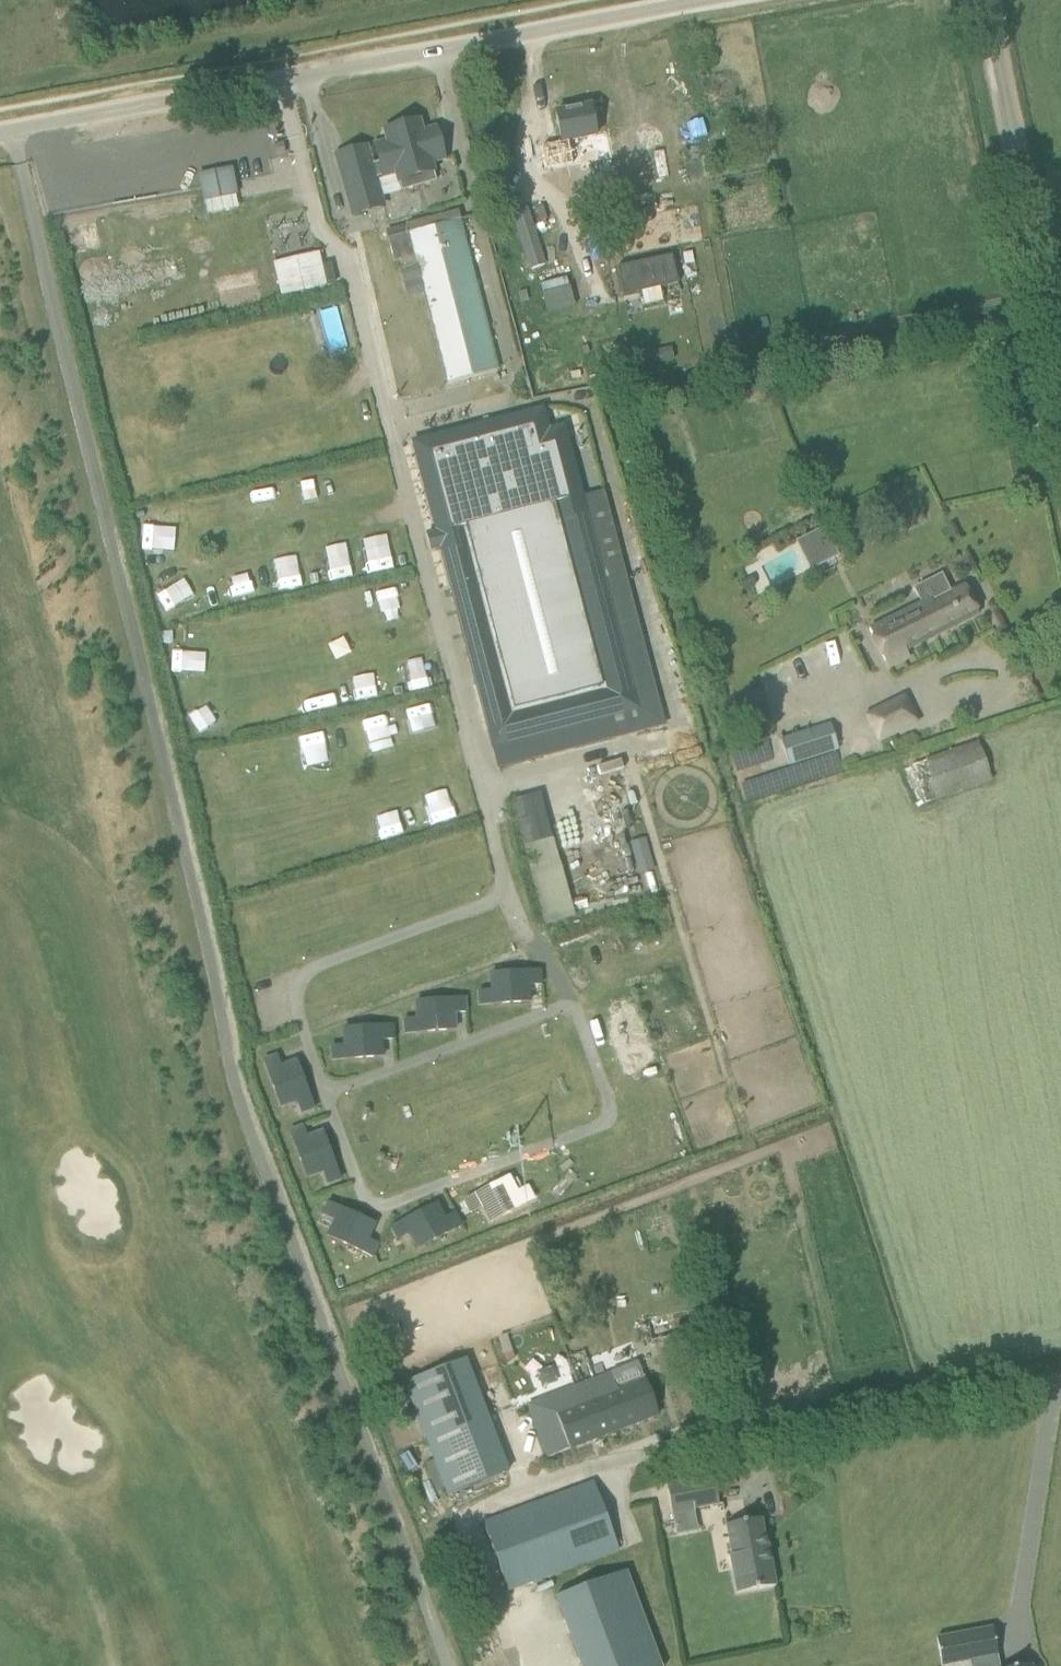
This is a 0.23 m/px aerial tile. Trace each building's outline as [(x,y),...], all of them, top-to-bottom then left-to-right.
[(555,113),(560,135),(561,140),(576,137),(580,156),(599,152),(590,107),(555,113)] [(346,172),(355,202),(379,195),(374,178),(396,172),(402,191),(435,181),(430,162),(443,159),(434,129),(422,133),(419,122),(385,132),(388,142),(375,146),(380,163),(371,165),(366,148),(336,157),(341,174),(346,172)] [(728,146),(716,148),(718,160),(730,158),(728,146)] [(199,171),(203,212),(238,208),(233,167),(199,171)] [(511,212),(530,270),(545,265),(527,207),(511,212)] [(461,220),(459,211),(407,224),(409,233),(386,239),(392,262),(395,261),(399,260),(402,269),(399,269),(406,297),(421,294),(444,384),(496,370),(458,221),(461,220)] [(280,296),(327,285),(319,249),(272,261),(280,296)] [(629,322),(657,317),(647,265),(619,270),(629,322)] [(253,267),(214,277),(217,288),(255,278),(253,267)] [(214,290),(218,309),(262,298),(258,280),(214,290)] [(526,291),(519,293),(521,302),(528,301),(526,291)] [(532,428),(415,457),(434,530),(430,531),(435,550),(439,549),(453,605),(490,748),(622,715),(639,711),(607,584),(602,566),(622,561),(607,504),(588,509),(585,499),(584,496),(570,439),(537,447),(532,428)] [(795,541),(809,571),(839,557),(825,527),(795,541)] [(301,562),(280,566),(285,589),(306,585),(301,562)] [(977,609),(963,581),(948,589),(941,574),(913,589),(918,599),(920,602),(869,628),(873,636),(871,637),(882,658),(883,661),(979,613),(977,609)] [(369,671),(347,676),(352,700),(374,696),(369,671)] [(300,713),(321,710),(318,689),(297,692),(300,713)] [(902,696),(866,715),(878,739),(915,721),(902,696)] [(195,728),(211,715),(198,698),(182,710),(195,728)] [(359,718),(363,741),(380,738),(376,715),(359,718)] [(838,747),(830,723),(779,740),(787,764),(838,747)] [(302,736),(307,757),(324,753),(319,732),(302,736)] [(978,742),(912,765),(925,802),(990,779),(978,742)] [(543,791),(513,797),(540,924),(569,918),(543,791)] [(644,838),(630,842),(638,873),(653,869),(644,838)] [(540,984),(539,971),(527,971),(490,973),(492,1004),(529,1002),(528,985),(540,984)] [(452,999),(415,1002),(417,1033),(455,1030),(453,1013),(465,1012),(464,998),(452,999)] [(380,1026),(342,1029),(345,1060),(382,1057),(381,1040),(392,1039),(391,1025),(380,1026)] [(276,1056),(264,1061),(268,1072),(267,1072),(280,1107),(310,1097),(297,1061),(280,1067),(276,1056)] [(302,1127),(290,1132),(294,1143),(293,1143),(306,1178),(336,1167),(323,1132),(306,1138),(302,1127)] [(403,1221),(417,1248),(450,1231),(450,1230),(460,1225),(454,1213),(443,1218),(435,1204),(403,1221)] [(362,1252),(373,1257),(379,1244),(368,1239),(375,1224),(341,1209),(328,1237),(362,1252)] [(404,1382),(447,1495),(506,1472),(463,1359),(404,1382)] [(609,1375),(578,1386),(598,1436),(656,1414),(643,1380),(623,1388),(615,1391),(609,1375)] [(578,1386),(529,1404),(540,1434),(548,1455),(598,1436),(578,1386)] [(717,1504),(712,1475),(665,1484),(671,1516),(694,1512),(693,1508),(717,1504)] [(593,1482),(572,1490),(481,1524),(506,1591),(618,1549),(593,1482)] [(763,1537),(759,1518),(724,1525),(737,1593),(774,1585),(765,1536),(763,1537)] [(555,1597),(580,1665),(660,1665),(625,1571),(555,1597)] [(936,1638),(941,1665),(942,1665),(997,1656),(992,1627),(936,1638)]
